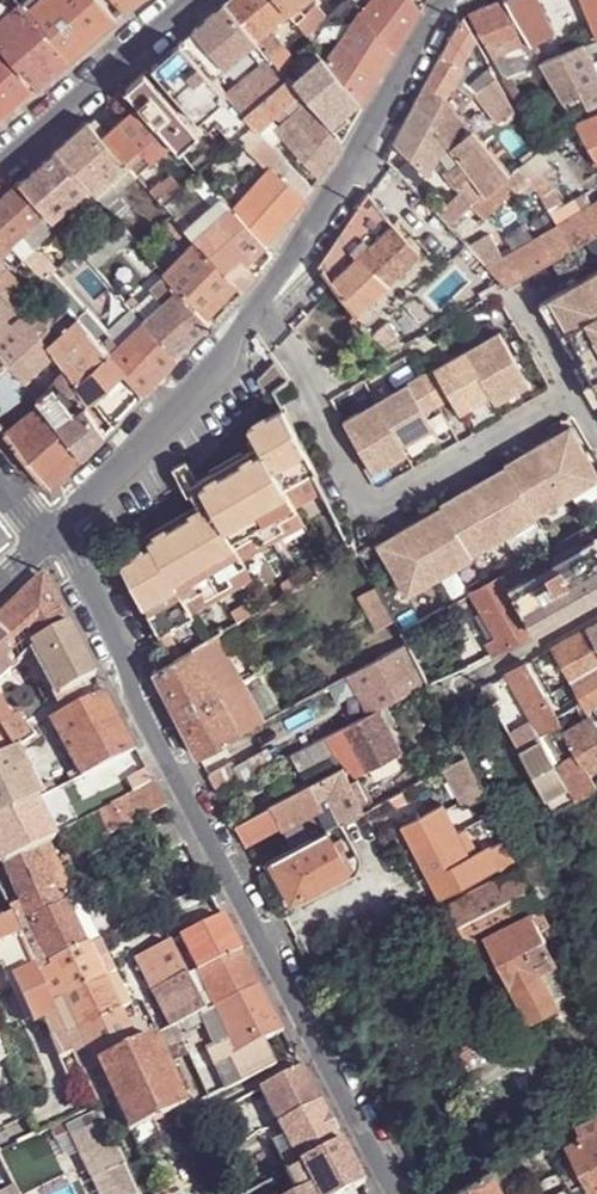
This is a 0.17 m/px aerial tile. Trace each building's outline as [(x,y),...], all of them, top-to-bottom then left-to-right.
[(69,57),(27,8),(20,0),(0,18),(0,41),(37,85),(69,57)] [(20,0),(0,0),(0,18),(20,0)] [(115,17),(100,0),(36,0),(27,8),(69,57),(115,17)] [(135,0),(113,0),(123,11),(135,0)] [(286,11),(277,0),(226,0),(224,1),(251,36),(254,38),(267,28),(286,11)] [(286,11),(294,4),(299,0),(277,0),(286,11)] [(393,51),(359,10),(351,0),(344,0),(340,4),(354,18),(325,59),(362,102),(393,51)] [(419,7),(413,0),(367,0),(359,10),(393,51),(419,7)] [(468,14),(503,76),(539,61),(530,45),(504,0),(502,0),(468,14)] [(554,34),(538,0),(504,0),(530,45),(554,34)] [(596,39),(596,0),(582,0),(596,39)] [(242,43),(251,36),(224,1),(192,30),(200,40),(219,63),(242,43)] [(294,21),(302,14),(294,4),(286,11),(294,21)] [(306,36),(325,17),(314,4),(302,14),(294,21),(306,36)] [(451,83),(475,39),(463,17),(453,29),(428,77),(442,96),(451,83)] [(268,56),(282,45),(267,28),(254,38),(260,47),(268,56)] [(180,41),(188,51),(200,40),(192,30),(180,41)] [(254,52),(260,47),(254,38),(251,36),(242,43),(251,54),(254,52)] [(586,53),(596,47),(596,39),(582,45),(586,53)] [(180,41),(151,66),(207,129),(215,122),(231,140),(236,136),(251,123),(242,112),(225,93),(188,51),(180,41)] [(596,102),(596,76),(586,53),(582,45),(540,64),(563,100),(581,93),(587,106),(596,102)] [(266,66),(272,60),(268,56),(260,47),(254,52),(262,60),(266,66)] [(30,91),(0,57),(0,118),(30,91)] [(242,112),(286,76),(272,60),(266,66),(242,86),(238,82),(225,93),(242,112)] [(266,66),(262,60),(238,82),(242,86),(266,66)] [(182,145),(196,132),(143,72),(125,88),(139,103),(173,142),(178,148),(182,145)] [(257,130),(299,93),(286,76),(242,112),(251,123),(257,130)] [(448,146),(469,130),(442,96),(428,77),(414,101),(445,142),(448,146)] [(496,124),(513,111),(495,79),(475,95),(496,124)] [(317,176),(338,140),(305,100),(274,128),(317,176)] [(437,154),(445,142),(414,101),(394,141),(425,175),(437,154)] [(102,136),(124,161),(136,174),(173,142),(139,103),(102,136)] [(567,135),(579,128),(576,123),(570,113),(546,131),(553,140),(564,130),(567,135)] [(576,123),(579,128),(596,160),(596,114),(576,123)] [(88,120),(55,148),(86,185),(91,189),(124,161),(102,136),(88,120)] [(306,192),(312,186),(257,130),(251,123),(236,136),(268,170),(283,185),(299,201),(306,192)] [(483,194),(506,174),(476,138),(469,130),(448,146),(460,161),(468,172),(474,182),(483,194)] [(445,142),(437,154),(449,170),(460,161),(448,146),(445,142)] [(187,158),(189,156),(185,153),(187,150),(182,145),(178,148),(187,158)] [(55,148),(19,181),(45,212),(49,217),(86,185),(55,148)] [(197,169),(205,179),(222,164),(213,155),(197,169)] [(528,177),(537,170),(528,159),(522,164),(519,166),(528,177)] [(91,189),(103,204),(108,199),(115,193),(136,174),(124,161),(91,189)] [(460,161),(449,170),(457,181),(468,172),(460,161)] [(469,205),(481,218),(528,177),(519,166),(507,176),(506,174),(483,194),(469,205)] [(262,242),(299,201),(283,185),(268,170),(231,209),(232,209),(261,243),(262,242)] [(474,182),(468,172),(457,181),(464,190),(474,182)] [(170,175),(149,189),(151,192),(153,194),(160,201),(168,194),(179,184),(170,175)] [(45,212),(19,181),(0,197),(0,233),(10,243),(45,212)] [(556,212),(566,204),(547,181),(537,188),(556,212)] [(438,212),(449,223),(469,205),(483,194),(474,182),(464,190),(438,212)] [(393,222),(373,198),(368,192),(345,225),(316,267),(318,270),(319,269),(351,317),(420,254),(393,222)] [(108,199),(103,204),(110,212),(117,220),(129,209),(115,193),(108,199)] [(232,209),(231,209),(220,196),(184,228),(197,242),(232,209)] [(579,241),(596,231),(596,202),(563,222),(579,241)] [(242,265),(265,244),(262,242),(261,243),(232,209),(197,242),(228,277),(242,265)] [(43,280),(53,271),(32,247),(56,225),(49,217),(45,212),(10,243),(24,259),(43,280)] [(506,284),(579,241),(563,222),(503,256),(488,265),(506,284)] [(131,237),(120,223),(83,256),(94,268),(131,237)] [(54,237),(69,256),(77,249),(61,231),(54,237)] [(10,243),(0,233),(0,253),(10,243)] [(203,317),(235,284),(228,277),(197,242),(164,274),(166,276),(177,289),(203,317)] [(4,268),(9,263),(13,268),(24,259),(10,243),(0,253),(0,272),(4,268)] [(498,248),(482,258),(488,265),(503,256),(498,248)] [(242,265),(228,277),(235,284),(241,291),(254,274),(242,265)] [(26,291),(4,268),(0,272),(0,294),(2,296),(11,306),(22,295),(26,291)] [(550,296),(596,378),(596,268),(550,296)] [(76,316),(85,307),(53,271),(43,280),(67,307),(76,316)] [(177,289),(166,276),(150,290),(162,303),(177,289)] [(174,356),(209,324),(203,317),(177,289),(162,303),(141,320),(172,357),(174,356)] [(20,317),(32,306),(22,295),(11,306),(20,317)] [(20,317),(11,306),(2,296),(0,297),(0,335),(20,317)] [(133,311),(138,307),(129,297),(124,302),(133,311)] [(43,329),(48,324),(32,306),(20,317),(37,334),(43,329)] [(76,316),(67,307),(55,318),(63,327),(76,316)] [(104,339),(109,334),(85,307),(76,316),(99,344),(104,339)] [(45,343),(52,354),(64,369),(78,386),(90,400),(122,371),(106,352),(99,344),(76,316),(63,327),(48,340),(45,343)] [(52,354),(45,343),(37,334),(20,317),(0,335),(0,354),(8,363),(23,381),(52,354)] [(142,393),(176,359),(174,356),(172,357),(141,320),(111,348),(106,352),(122,371),(130,380),(142,393)] [(45,343),(48,340),(45,336),(47,333),(43,329),(37,334),(45,343)] [(498,330),(465,350),(490,394),(494,402),(529,383),(498,330)] [(106,352),(111,348),(104,339),(99,344),(106,352)] [(465,350),(420,376),(438,406),(452,399),(460,412),(490,394),(465,350)] [(274,360),(255,379),(266,396),(273,390),(288,378),(274,360)] [(29,390),(23,381),(8,363),(0,370),(0,415),(29,390)] [(64,369),(59,372),(50,384),(62,401),(78,386),(64,369)] [(420,376),(376,401),(402,446),(433,428),(425,413),(438,406),(420,376)] [(59,427),(73,413),(62,401),(50,384),(49,386),(35,397),(40,403),(59,427)] [(376,401),(343,421),(372,473),(406,454),(402,446),(376,401)] [(46,489),(83,457),(59,427),(40,403),(2,433),(46,489)] [(83,457),(104,434),(83,405),(73,413),(59,427),(83,457)] [(130,556),(121,561),(160,633),(170,628),(192,616),(221,598),(252,581),(241,562),(273,544),(303,527),(291,506),(322,489),(314,473),(316,472),(284,408),(266,418),(264,415),(252,421),(254,425),(245,429),(258,452),(253,455),(251,452),(238,459),(240,462),(217,475),(215,472),(202,479),(204,482),(197,486),(207,505),(202,509),(200,506),(187,513),(189,516),(166,529),(163,526),(151,533),(153,536),(146,540),(149,546),(143,549),(141,546),(128,553),(130,556)] [(537,443),(568,495),(596,478),(596,470),(571,424),(537,443)] [(507,465),(535,514),(568,495),(537,443),(505,462),(507,465)] [(535,514),(507,465),(474,483),(504,535),(536,517),(535,514)] [(504,535),(474,483),(440,502),(442,504),(470,554),(504,535)] [(442,504),(409,523),(440,576),(472,557),(470,554),(442,504)] [(409,523),(377,542),(407,594),(440,576),(409,523)] [(358,552),(353,542),(338,551),(343,561),(358,552)] [(596,593),(596,543),(512,590),(534,628),(596,593)] [(317,577),(327,570),(323,561),(311,568),(317,577)] [(504,645),(534,628),(512,590),(503,574),(471,591),(497,633),(504,645)] [(28,653),(32,649),(30,644),(68,624),(43,577),(0,617),(0,679),(28,653)] [(284,595),(298,587),(292,577),(278,584),(284,595)] [(376,585),(357,595),(365,611),(384,601),(376,585)] [(384,601),(365,611),(375,630),(394,619),(384,601)] [(587,626),(596,644),(596,620),(587,626)] [(68,624),(30,644),(32,649),(33,650),(57,696),(78,686),(96,676),(68,624)] [(587,626),(553,645),(587,706),(596,700),(596,644),(587,626)] [(170,628),(160,633),(163,641),(172,659),(182,652),(170,628)] [(493,652),(504,645),(497,633),(486,639),(493,652)] [(193,647),(201,661),(222,650),(214,635),(205,640),(193,647)] [(427,682),(428,681),(418,662),(406,642),(366,664),(387,703),(427,682)] [(428,681),(467,664),(457,644),(418,662),(428,681)] [(177,716),(219,694),(201,661),(193,647),(172,659),(152,671),(177,716)] [(222,650),(201,661),(219,694),(239,682),(222,650)] [(559,720),(525,661),(503,673),(538,731),(543,728),(559,720)] [(366,664),(350,673),(371,711),(378,708),(386,703),(387,703),(366,664)] [(239,733),(260,722),(239,682),(219,694),(238,731),(239,733)] [(94,691),(96,696),(104,692),(101,687),(94,691)] [(135,750),(104,692),(96,696),(50,719),(63,743),(72,759),(77,769),(81,777),(135,750)] [(197,755),(238,731),(219,694),(177,716),(197,755)] [(1,727),(11,719),(0,702),(0,726),(1,727)] [(378,708),(386,723),(394,718),(386,703),(378,708)] [(354,776),(400,751),(386,723),(378,708),(371,711),(326,735),(335,753),(354,776)] [(11,719),(1,727),(15,749),(16,749),(31,736),(17,713),(11,719)] [(596,766),(596,728),(590,715),(565,730),(570,740),(574,747),(577,751),(588,772),(596,766)] [(15,749),(1,727),(0,726),(0,757),(15,749)] [(520,752),(531,745),(520,726),(509,732),(520,752)] [(556,764),(561,761),(543,728),(538,731),(542,740),(556,764)] [(443,749),(451,764),(464,757),(451,731),(440,736),(446,748),(443,749)] [(335,753),(326,735),(293,752),(288,755),(297,772),(335,753)] [(288,755),(293,752),(286,740),(266,751),(264,749),(235,764),(243,779),(288,755)] [(545,796),(568,783),(556,764),(542,740),(531,745),(520,752),(545,796)] [(35,800),(40,798),(16,749),(15,749),(0,757),(0,818),(35,800)] [(81,777),(90,793),(144,767),(135,750),(81,777)] [(576,799),(596,786),(588,772),(577,751),(561,761),(556,764),(568,783),(576,799)] [(463,806),(483,795),(464,757),(451,764),(443,769),(459,798),(463,806)] [(217,793),(243,779),(235,764),(232,758),(205,771),(213,784),(217,793)] [(353,815),(362,810),(347,782),(340,767),(269,805),(277,820),(280,825),(281,829),(317,810),(322,807),(319,800),(327,796),(340,822),(353,815)] [(71,782),(81,777),(77,769),(66,774),(71,782)] [(147,770),(137,775),(143,788),(153,784),(147,770)] [(143,788),(137,775),(125,782),(131,795),(143,788)] [(356,778),(347,782),(362,810),(371,805),(373,804),(360,780),(357,781),(356,778)] [(165,806),(153,784),(143,788),(131,795),(99,812),(110,835),(165,806)] [(327,829),(340,822),(327,796),(319,800),(322,807),(317,810),(327,829)] [(4,864),(35,850),(48,843),(54,840),(53,836),(35,800),(0,818),(0,856),(4,864)] [(403,823),(440,895),(498,864),(502,871),(519,862),(505,836),(490,844),(489,842),(468,854),(441,803),(403,823)] [(252,832),(277,820),(269,805),(234,823),(242,837),(252,832)] [(363,834),(380,824),(371,805),(362,810),(353,815),(363,834)] [(357,854),(370,847),(363,834),(353,815),(340,822),(357,854)] [(252,832),(256,839),(280,825),(277,820),(252,832)] [(333,877),(348,869),(327,829),(312,836),(333,877)] [(526,831),(510,838),(521,861),(520,861),(540,900),(563,889),(542,849),(537,851),(526,831)] [(246,844),(256,839),(252,832),(242,837),(246,844)] [(291,899),(333,877),(312,836),(269,858),(291,899)] [(48,843),(35,850),(62,906),(68,902),(75,899),(48,843)] [(35,850),(4,864),(22,903),(30,921),(62,906),(35,850)] [(485,934),(542,906),(540,900),(520,861),(519,862),(502,871),(448,900),(470,942),(485,934)] [(207,885),(172,904),(177,913),(213,895),(207,885)] [(101,939),(80,896),(75,899),(68,902),(88,944),(89,945),(100,940),(101,939)] [(62,906),(30,921),(34,928),(48,959),(50,963),(88,944),(68,902),(62,906)] [(22,903),(10,909),(13,916),(19,927),(30,921),(22,903)] [(553,959),(567,952),(563,946),(557,934),(553,926),(542,906),(485,934),(510,981),(553,959)] [(21,934),(19,927),(13,916),(0,922),(0,944),(21,934)] [(179,938),(197,971),(241,951),(224,917),(179,938)] [(19,927),(21,934),(34,928),(30,921),(19,927)] [(557,934),(562,930),(558,924),(553,926),(557,934)] [(573,941),(566,928),(562,930),(557,934),(563,946),(573,941)] [(0,944),(0,965),(8,983),(14,980),(13,978),(36,968),(35,965),(21,934),(0,944)] [(485,934),(470,942),(495,989),(510,981),(485,934)] [(116,972),(100,940),(89,945),(104,978),(116,972)] [(171,1029),(176,1027),(191,1019),(201,1014),(206,1012),(197,996),(187,976),(169,943),(147,954),(135,959),(171,1029)] [(89,945),(88,944),(50,963),(52,967),(66,997),(104,978),(89,945)] [(241,951),(197,971),(187,976),(197,996),(207,991),(217,1007),(260,987),(241,951)] [(50,963),(48,959),(35,965),(36,968),(38,970),(44,967),(45,970),(52,967),(50,963)] [(528,1017),(556,1002),(553,998),(546,983),(561,976),(553,959),(510,981),(528,1017)] [(66,997),(52,967),(45,970),(46,973),(40,975),(53,1004),(66,997)] [(14,980),(35,1024),(57,1014),(53,1004),(40,975),(38,970),(36,968),(13,978),(14,980)] [(131,1006),(116,972),(104,978),(120,1011),(131,1006)] [(553,998),(568,990),(561,976),(546,983),(553,998)] [(66,997),(82,1029),(120,1011),(104,978),(66,997)] [(260,987),(217,1007),(231,1039),(250,1078),(276,1065),(264,1040),(284,1030),(260,987)] [(82,1029),(66,997),(53,1004),(57,1014),(65,1031),(72,1028),(74,1033),(82,1029)] [(148,1039),(131,1006),(120,1011),(135,1045),(148,1039)] [(215,1046),(231,1039),(217,1007),(206,1012),(201,1014),(204,1023),(215,1046)] [(120,1011),(82,1029),(97,1063),(135,1045),(120,1011)] [(35,1024),(61,1080),(83,1071),(70,1041),(68,1036),(65,1031),(57,1014),(35,1024)] [(195,1028),(204,1023),(201,1014),(191,1019),(195,1028)] [(191,1019),(176,1027),(179,1035),(186,1031),(195,1028),(191,1019)] [(171,1029),(153,1036),(166,1067),(189,1056),(187,1053),(179,1035),(176,1027),(171,1029)] [(470,1054),(486,1046),(477,1028),(461,1036),(470,1054)] [(9,1057),(0,1029),(0,1061),(9,1057)] [(97,1063),(82,1029),(74,1033),(76,1038),(70,1041),(83,1071),(97,1063)] [(187,1053),(194,1050),(186,1031),(179,1035),(187,1053)] [(76,1038),(74,1033),(68,1036),(70,1041),(76,1038)] [(166,1067),(153,1036),(148,1039),(135,1045),(97,1063),(103,1077),(116,1103),(130,1133),(185,1107),(166,1067)] [(228,1089),(250,1078),(231,1039),(215,1046),(209,1049),(228,1089)] [(486,1046),(470,1054),(474,1062),(490,1055),(486,1046)] [(103,1077),(97,1063),(83,1071),(88,1084),(103,1077)] [(261,1090),(277,1124),(320,1102),(303,1067),(261,1090)] [(88,1084),(101,1110),(116,1103),(103,1077),(88,1084)] [(320,1102),(277,1124),(284,1136),(299,1165),(343,1142),(320,1102)] [(580,1138),(596,1129),(596,1107),(571,1121),(580,1138)] [(232,1120),(226,1108),(211,1116),(217,1127),(232,1120)] [(101,1110),(67,1127),(99,1193),(135,1193),(139,1192),(101,1110)] [(580,1138),(566,1145),(591,1191),(596,1188),(596,1129),(580,1138)] [(284,1136),(272,1143),(288,1172),(299,1165),(284,1136)] [(216,1145),(224,1141),(222,1137),(214,1141),(216,1145)] [(224,1141),(216,1145),(221,1153),(229,1150),(224,1141)] [(365,1185),(343,1142),(299,1165),(288,1172),(282,1175),(292,1193),(347,1193),(365,1185)] [(497,1161),(490,1166),(504,1193),(505,1193),(513,1190),(497,1161)] [(490,1166),(439,1193),(504,1193),(490,1166)] [(0,1191),(0,1193),(20,1193),(15,1184),(0,1191)]
